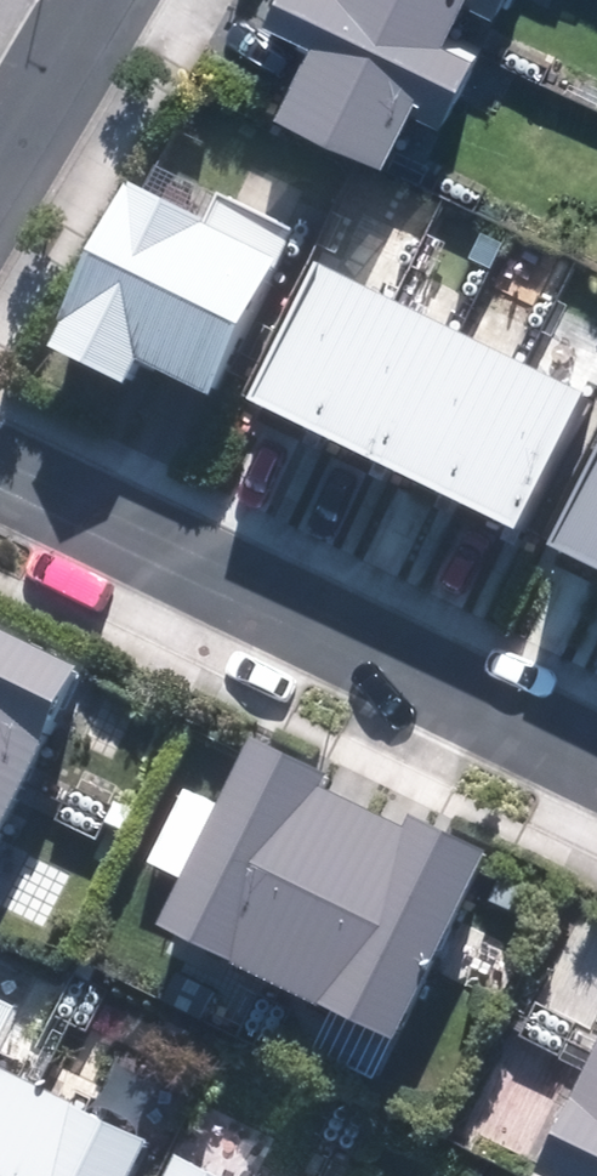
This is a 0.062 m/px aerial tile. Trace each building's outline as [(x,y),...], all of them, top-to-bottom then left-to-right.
[(400,156),(434,88),(463,102),(494,40),(470,28),(483,0),(284,0),(276,16),(316,36),(284,99),(400,156)] [(156,167),(59,357),(138,396),(150,372),(226,411),(311,246),(156,167)] [(339,264),(264,408),(523,542),(596,400),(596,397),(339,264)] [(566,548),(596,564),(596,487),(566,548)] [(87,680),(0,636),(0,859),(87,680)] [(181,943),(413,1047),(501,855),(269,750),(181,943)] [(0,1065),(0,1175),(146,1175),(163,1140),(0,1065)] [(552,1175),(596,1175),(596,1077),(552,1175)] [(214,1129),(190,1175),(303,1175),(214,1129)]
